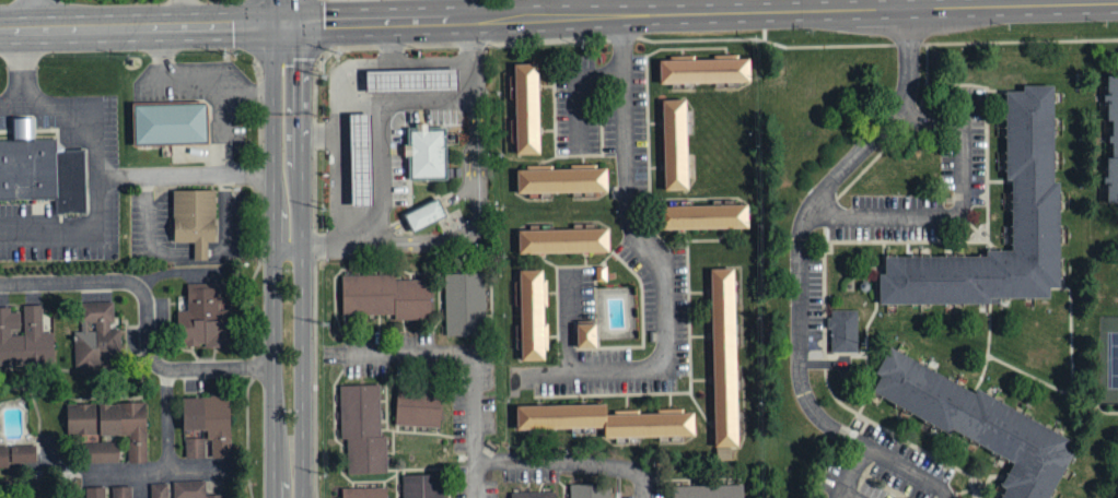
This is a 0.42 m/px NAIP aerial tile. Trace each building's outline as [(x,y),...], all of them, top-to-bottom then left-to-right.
[(659,82),(659,58),(749,57),(749,81),(659,82)] [(516,152),(514,63),(537,63),(540,151),(516,152)] [(410,177),(410,154),(370,155),(371,201),(352,202),(351,112),(368,112),(369,144),(408,143),(408,129),(417,129),(416,88),(366,90),(366,69),(456,67),(457,88),(428,88),(429,126),(444,126),(445,177),(410,177)] [(1107,73),(1117,73),(1117,200),(1107,200),(1107,155),(1113,155),(1113,119),(1107,119),(1107,73)] [(1006,84),(1008,178),(1012,178),(1012,246),(985,247),(985,252),(885,252),(885,271),(878,271),(878,301),(998,301),(997,297),(1048,296),(1048,284),(1060,284),(1059,180),(1052,180),(1052,84),(1006,84)] [(664,188),(663,97),(686,97),(687,188),(664,188)] [(132,102),(133,143),(208,142),(207,100),(132,102)] [(14,140),(0,140),(0,198),(55,197),(55,214),(86,213),(85,145),(57,146),(57,137),(33,137),(32,116),(13,117),(14,140)] [(516,191),(516,168),(606,166),(606,189),(516,191)] [(172,189),(172,240),(194,240),(194,257),(207,257),(207,239),(216,239),(217,189),(172,189)] [(403,212),(439,194),(449,214),(411,232),(403,212)] [(659,227),(657,205),(748,203),(748,225),(659,227)] [(519,252),(519,228),(608,227),(608,251),(519,252)] [(738,459),(734,268),(711,268),(714,459),(738,459)] [(443,271),(445,332),(487,331),(485,269),(443,271)] [(545,358),(543,269),(517,269),(521,359),(545,358)] [(429,318),(428,278),(393,280),(393,273),(342,274),(343,315),(392,313),(392,319),(429,318)] [(229,347),(228,310),(221,311),(220,283),(187,285),(187,312),(178,312),(179,348),(229,347)] [(112,303),(80,303),(81,332),(75,333),(76,369),(121,368),(120,329),(113,329),(112,303)] [(54,332),(43,332),(42,306),(23,306),(24,336),(11,336),(11,331),(21,331),(20,312),(10,313),(10,308),(0,308),(0,367),(55,365),(54,332)] [(830,349),(829,310),(857,309),(858,348),(830,349)] [(596,326),(577,326),(577,350),(596,350),(596,326)] [(1048,497),(1050,497),(1001,497),(1005,490),(999,487),(1012,462),(954,429),(951,435),(869,389),(876,375),(871,371),(887,342),(975,390),(977,386),(1070,437),(1064,448),(1073,452),(1048,497)] [(394,422),(396,382),(441,384),(439,425),(394,422)] [(340,384),(341,436),(346,436),(347,472),(388,471),(386,434),(381,434),(379,383),(340,384)] [(231,458),(229,397),(182,399),(183,432),(206,431),(207,441),(211,441),(212,459),(231,458)] [(516,429),(516,404),(605,402),(606,413),(696,410),(697,434),(603,437),(603,426),(516,429)] [(67,436),(127,436),(128,464),(147,463),(146,404),(122,404),(122,405),(66,405),(67,436)] [(185,459),(205,458),(205,439),(190,440),(190,432),(184,433),(185,459)] [(118,444),(87,445),(87,464),(119,463),(118,444)] [(37,467),(36,446),(0,447),(0,468),(37,467)] [(441,473),(441,497),(403,497),(403,474),(441,473)] [(223,496),(207,496),(206,481),(173,482),(173,497),(223,497),(223,496)] [(745,483),(745,497),(672,497),(672,484),(745,483)] [(168,484),(152,485),(152,497),(169,497),(168,484)] [(609,484),(609,497),(569,497),(569,484),(609,484)] [(386,486),(387,497),(343,497),(342,487),(386,486)] [(112,488),(112,497),(132,497),(132,487),(112,488)] [(105,488),(86,488),(86,497),(105,497),(105,488)]
